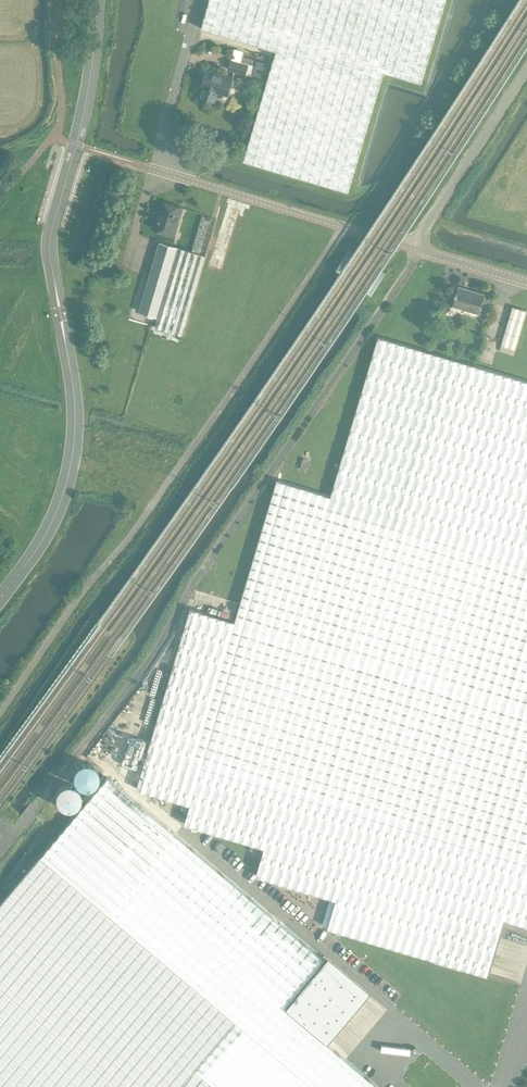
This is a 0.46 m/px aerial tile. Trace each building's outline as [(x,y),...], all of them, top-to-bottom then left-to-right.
[(201,28),(276,50),(244,160),(348,191),(380,82),(387,84),(390,73),(421,82),(445,0),(210,0),(201,28)] [(242,56),(240,61),(253,65),(255,59),(242,56)] [(245,74),(247,65),(231,60),(228,69),(245,74)] [(263,77),(267,63),(257,60),(252,74),(263,77)] [(227,95),(232,78),(206,70),(201,87),(202,88),(199,98),(215,102),(217,92),(227,95)] [(177,224),(182,206),(164,201),(159,218),(155,217),(152,228),(171,233),(174,223),(177,224)] [(157,316),(177,247),(159,241),(139,310),(157,316)] [(178,247),(155,326),(182,334),(205,255),(178,247)] [(482,302),(484,295),(458,287),(452,307),(476,314),(479,302),(482,302)] [(515,349),(522,324),(526,311),(512,306),(501,345),(515,349)] [(331,496),(277,480),(235,621),(190,608),(137,788),(190,804),(185,823),(265,846),(256,875),(336,898),(328,927),(489,975),(505,918),(526,925),(526,381),(378,336),(331,496)] [(300,469),(305,470),(308,460),(303,458),(300,469)] [(132,736),(123,765),(135,769),(144,740),(132,736)] [(323,1040),(284,1007),(324,959),(106,776),(0,903),(0,1086),(379,1086),(323,1040)] [(260,853),(262,848),(251,844),(250,850),(260,853)] [(365,990),(325,957),(324,959),(284,1007),(323,1040),(365,990)]
